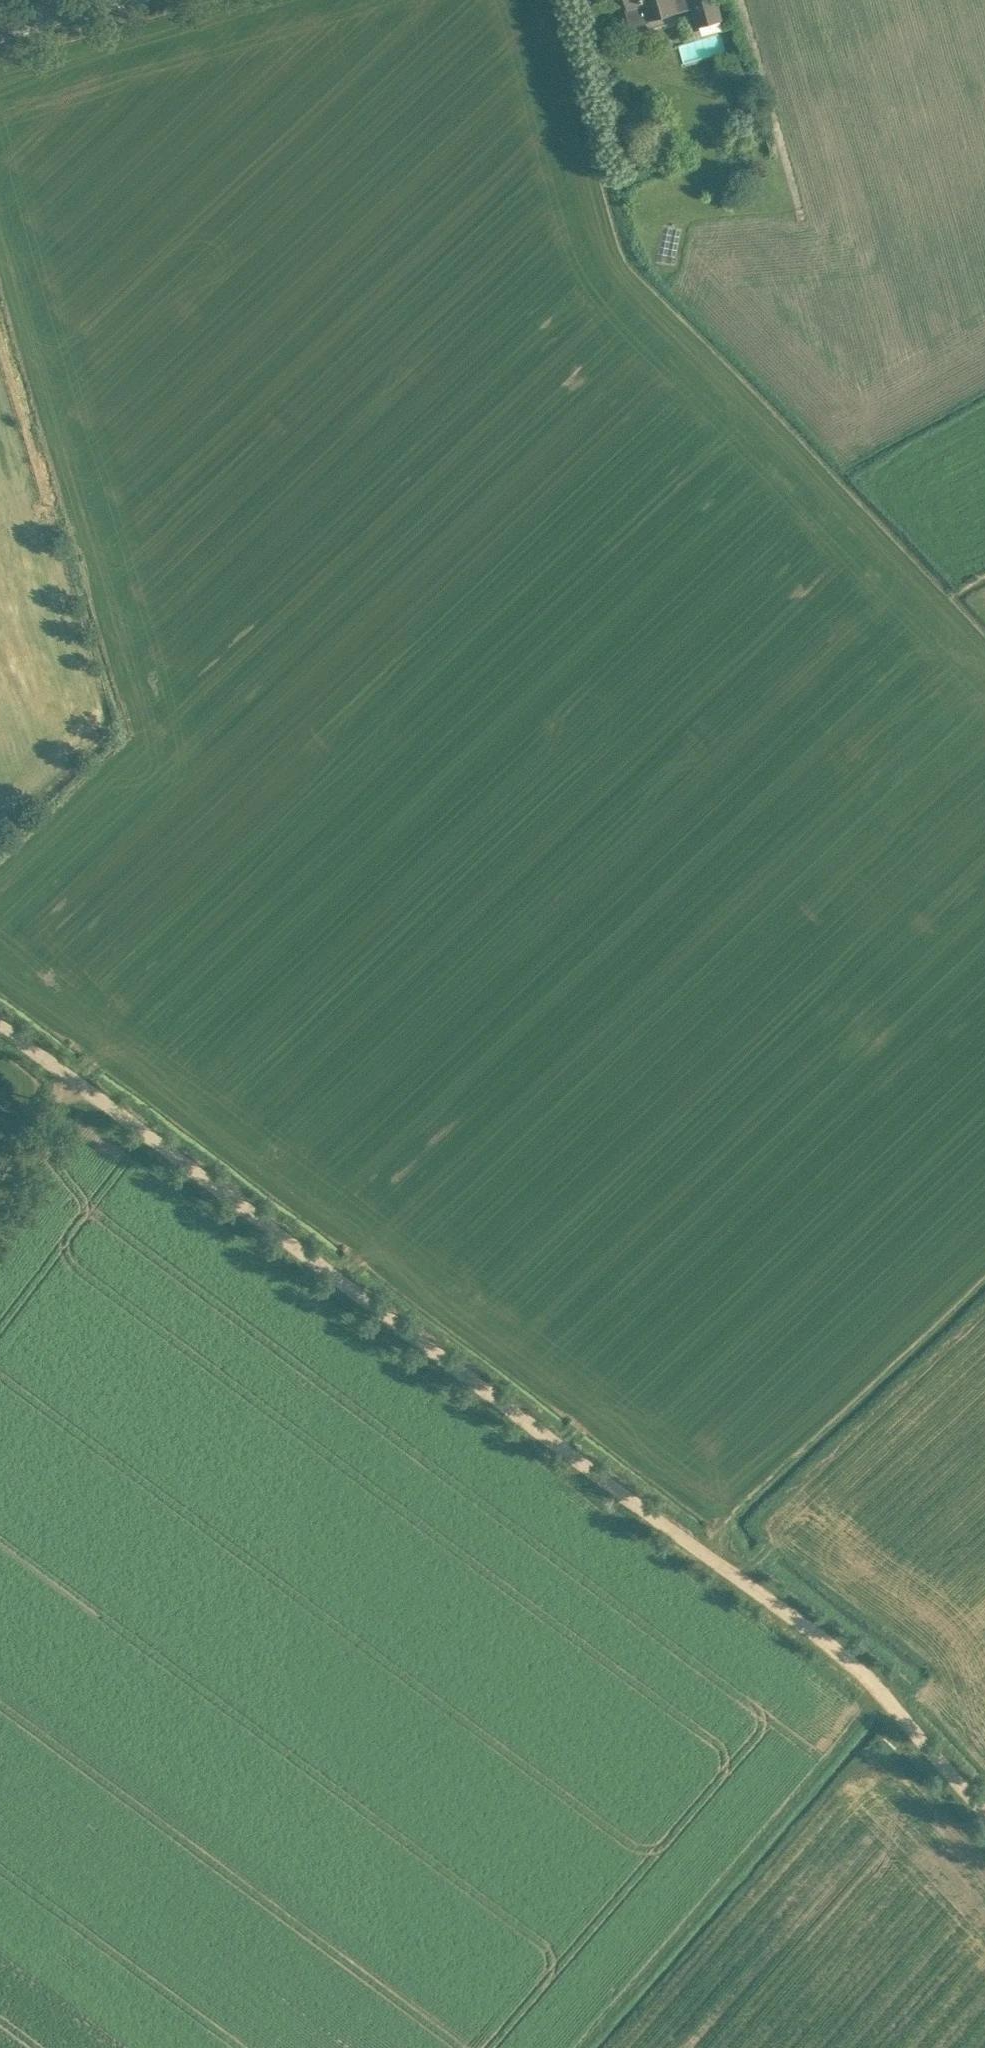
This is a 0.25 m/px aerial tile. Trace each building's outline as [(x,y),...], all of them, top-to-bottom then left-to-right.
[(627,9),(644,4),(648,19),(692,7),(697,26),(723,19),(718,0),(625,0),(627,9)]
